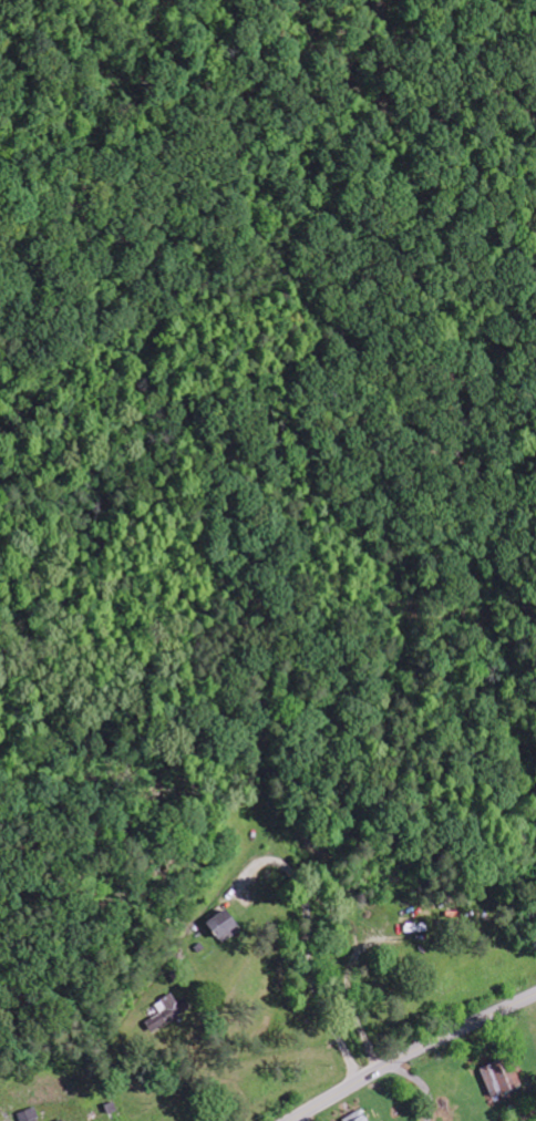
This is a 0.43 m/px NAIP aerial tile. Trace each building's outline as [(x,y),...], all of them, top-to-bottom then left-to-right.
[(208,923),(221,944),(242,932),(229,911),(208,923)] [(164,1021),(182,1016),(176,996),(158,1002),(164,1021)] [(523,1087),(512,1058),(481,1069),(492,1099),(523,1087)] [(34,1109),(19,1114),(21,1120),(39,1120),(34,1109)] [(362,1110),(343,1120),(368,1120),(362,1110)]
